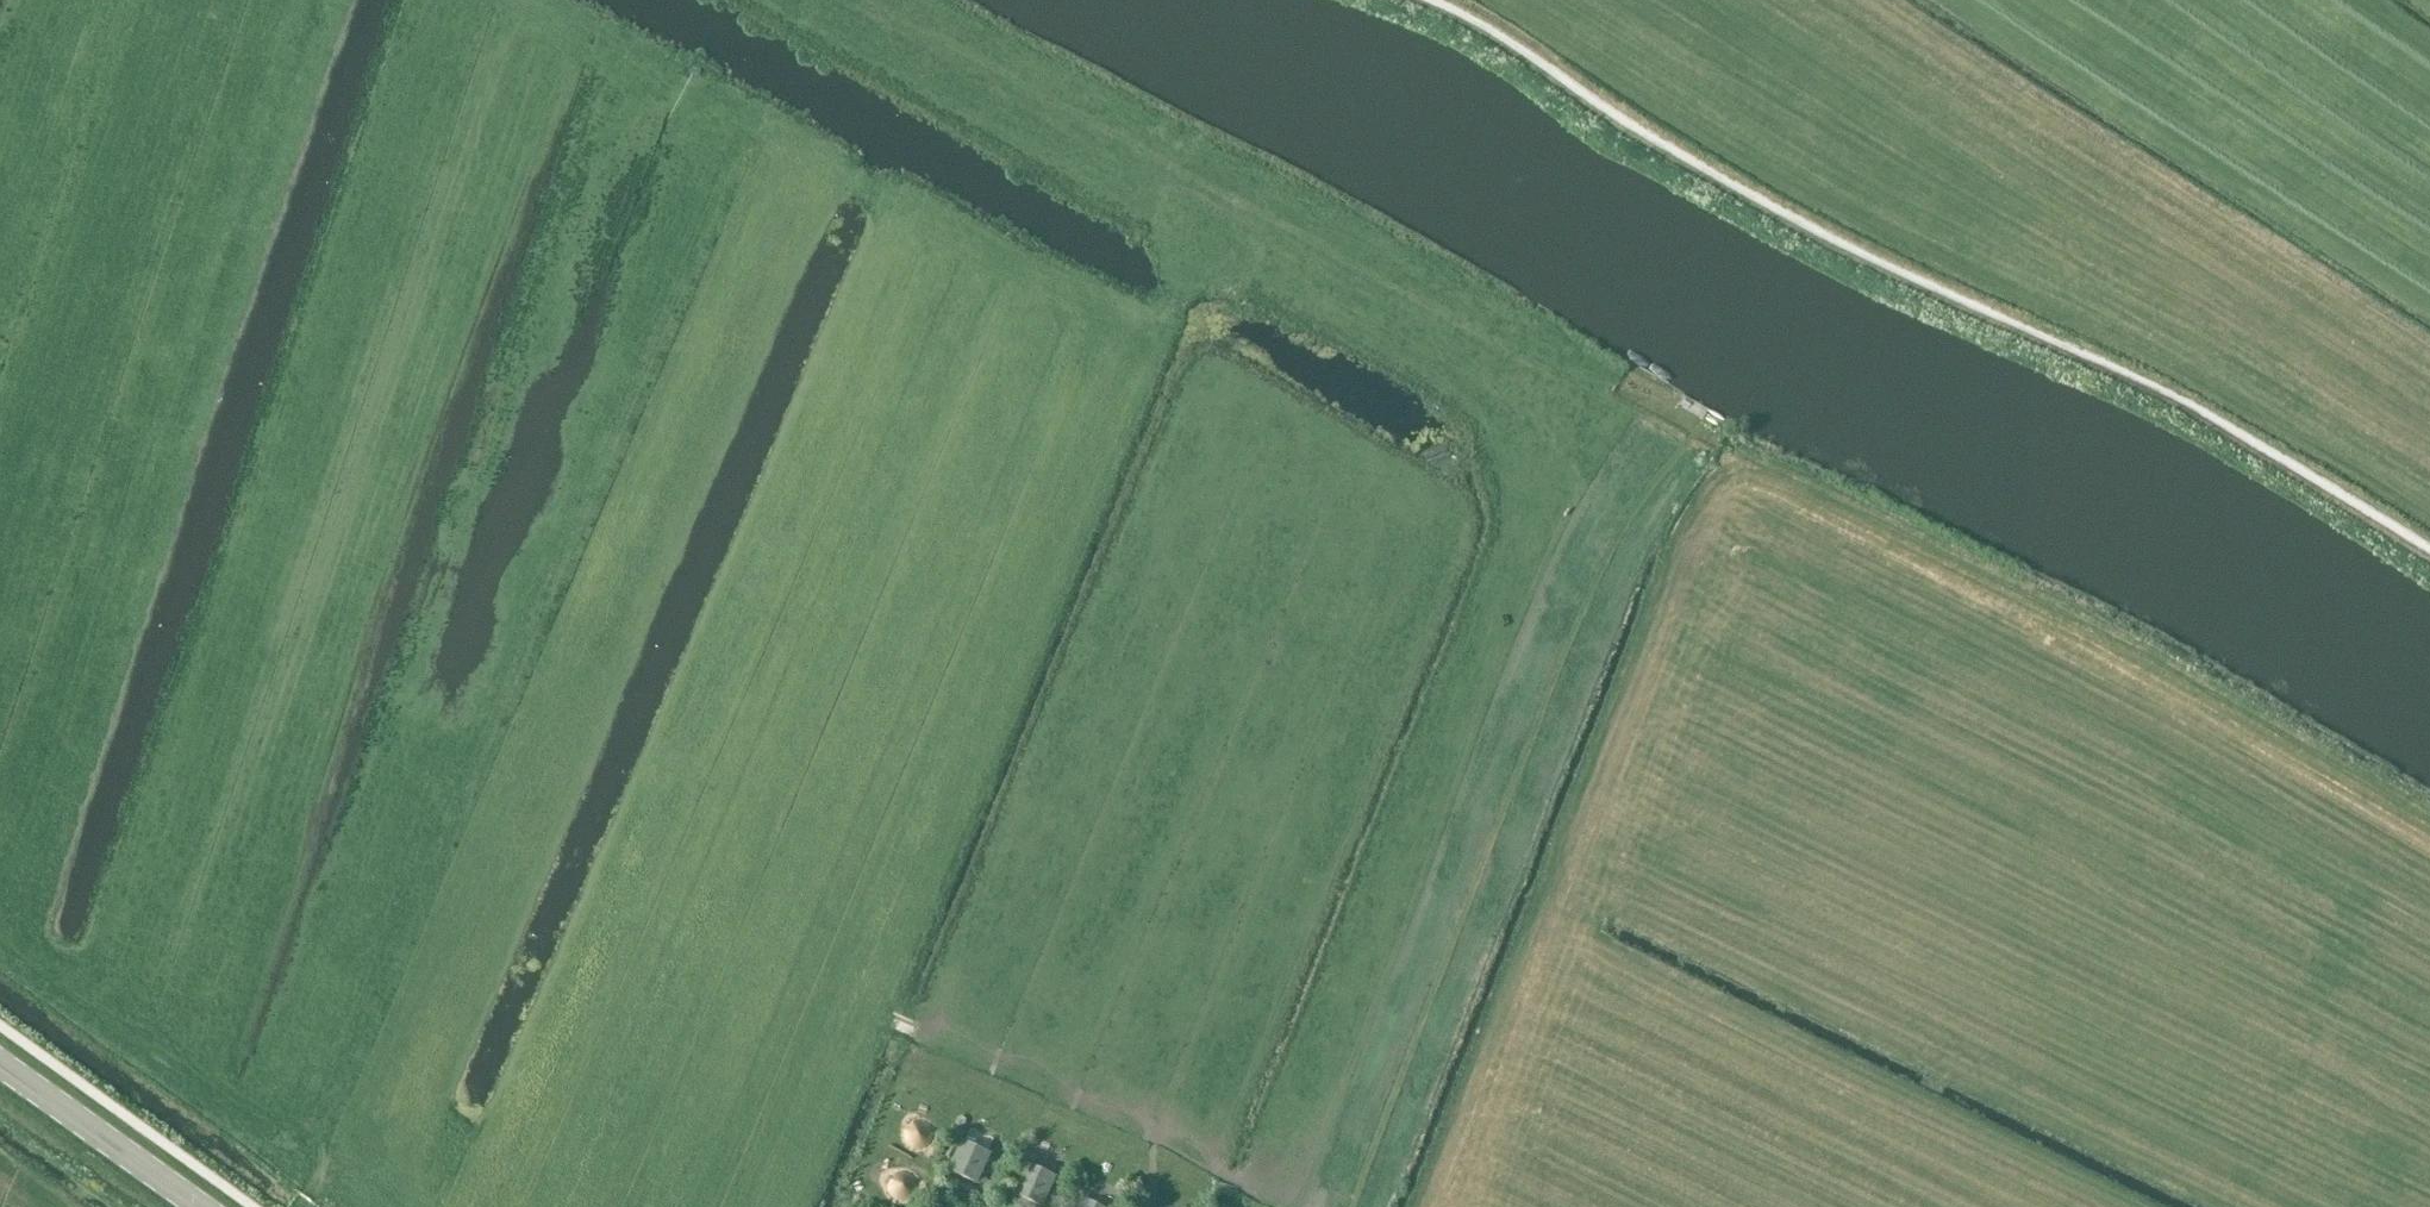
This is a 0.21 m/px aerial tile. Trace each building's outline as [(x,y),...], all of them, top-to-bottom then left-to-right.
[(989,1155),(965,1143),(946,1184),(971,1195),(989,1155)] [(1030,1162),(1010,1200),(1023,1206),(1037,1206),(1054,1174),(1030,1162)] [(893,1169),(880,1192),(907,1206),(922,1206),(932,1189),(893,1169)]
